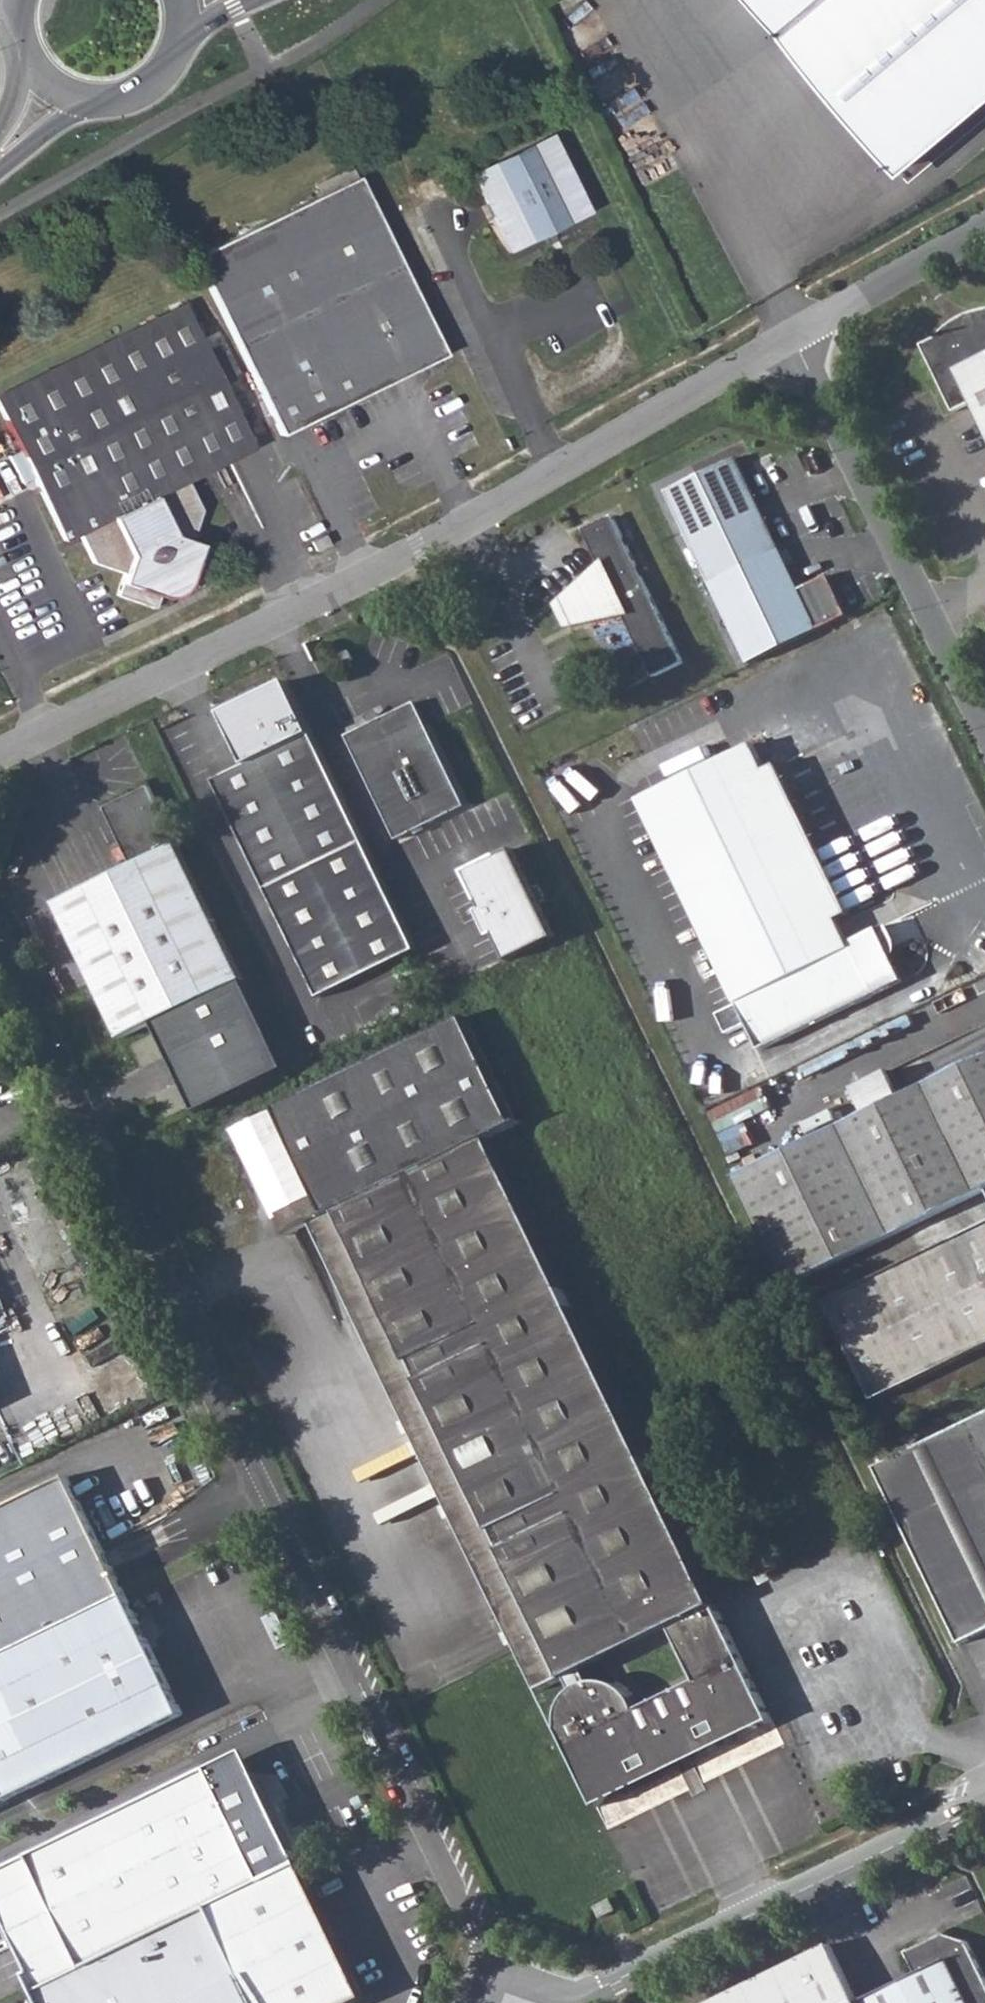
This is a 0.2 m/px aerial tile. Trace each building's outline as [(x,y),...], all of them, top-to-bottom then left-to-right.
[(889,165),(984,83),(984,0),(749,0),(889,165)] [(542,142),(470,177),(506,250),(578,214),(542,142)] [(194,265),(280,443),(443,365),(356,187),(194,265)] [(974,306),(964,309),(953,317),(942,329),(938,340),(923,348),(958,417),(977,406),(984,420),(984,306),(974,306)] [(183,311),(0,395),(0,413),(61,545),(79,538),(90,562),(122,574),(113,596),(150,606),(155,600),(173,597),(193,586),(207,555),(187,549),(199,520),(182,488),(253,457),(183,311)] [(736,459),(666,493),(753,668),(852,619),(832,577),(802,592),(736,459)] [(685,666),(611,518),(583,533),(599,567),(556,603),(571,630),(623,619),(655,680),(685,666)] [(315,539),(304,544),(310,555),(321,550),(315,539)] [(324,1001),(423,956),(341,779),(296,682),(251,703),(255,716),(250,729),(239,734),(256,767),(223,783),(324,1001)] [(404,843),(473,810),(425,706),(398,718),(385,715),(380,726),(355,736),(404,843)] [(846,945),(834,923),(762,771),(748,745),(635,798),(762,1050),(911,983),(901,962),(884,953),(873,934),(846,945)] [(762,771),(834,923),(846,918),(773,766),(762,771)] [(155,786),(109,807),(138,868),(60,904),(124,1038),(247,980),(155,786)] [(559,933),(516,848),(468,872),(511,957),(559,933)] [(319,1199),(509,1110),(469,1027),(280,1116),(319,1199)] [(740,1182),(795,1293),(984,1198),(984,1060),(740,1182)] [(521,1135),(509,1110),(319,1199),(281,1217),(292,1240),(321,1227),(413,1420),(592,1336),(501,1144),(521,1135)] [(831,1308),(881,1406),(984,1354),(984,1231),(831,1308)] [(766,1710),(592,1336),(413,1420),(520,1649),(534,1678),(669,1615),(693,1664),(640,1690),(622,1676),(596,1669),(580,1670),(564,1683),(554,1706),(557,1729),(569,1753),(584,1758),(593,1775),(605,1786),(630,1757),(711,1717),(759,1715),(766,1710)] [(960,1640),(984,1628),(984,1420),(886,1467),(883,1478),(942,1602),(960,1640)] [(122,1595),(63,1474),(0,1504),(0,1654),(122,1595)] [(0,1654),(0,1800),(180,1712),(122,1595),(0,1654)] [(26,1993),(257,1881),(201,1768),(0,1865),(0,1917),(26,1970),(17,1975),(26,1993)] [(26,1993),(31,2002),(344,2002),(357,1996),(292,1863),(257,1881),(26,1993)] [(603,1920),(616,1914),(611,1902),(598,1908),(603,1920)] [(849,2002),(984,2002),(984,2001),(955,1941),(945,1922),(899,1945),(910,1967),(847,1999),(849,2002)] [(847,1999),(821,1941),(692,2002),(849,2002),(847,1999)]
